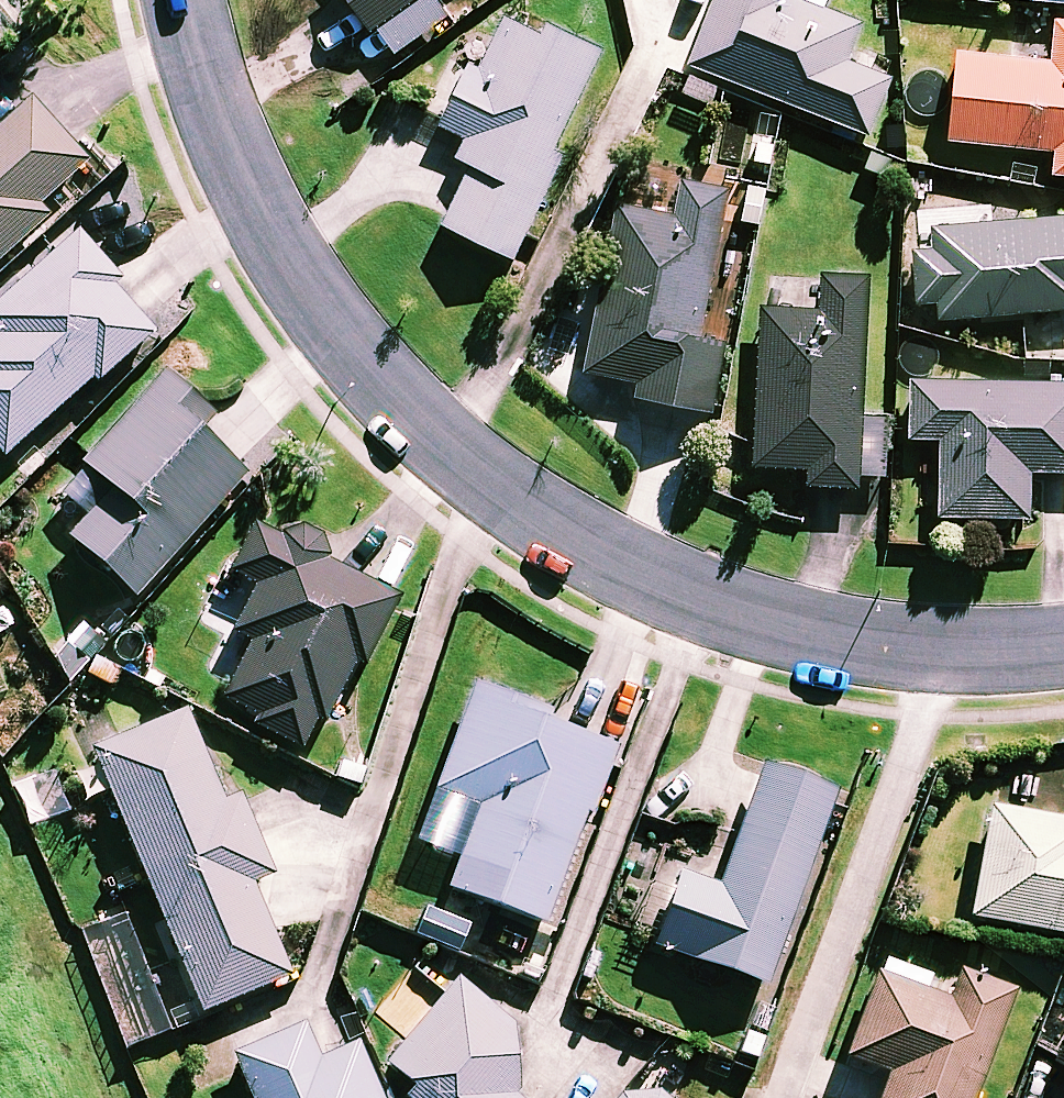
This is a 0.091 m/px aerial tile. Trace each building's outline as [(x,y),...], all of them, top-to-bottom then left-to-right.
[(23,0),(0,0),(0,58),(42,24),(23,0)] [(389,65),(448,23),(431,0),(342,0),(389,65)] [(690,73),(869,143),(891,87),(847,70),(862,31),(790,3),(791,0),(719,0),(690,73)] [(1014,6),(1063,11),(1063,0),(1015,0),(1014,6)] [(601,60),(510,17),(485,70),(478,67),(446,134),(482,151),(443,234),(515,267),(564,160),(556,156),(601,60)] [(1057,28),(1053,70),(957,61),(948,148),(1055,158),(1053,181),(1063,182),(1063,29),(1057,28)] [(53,225),(40,209),(85,172),(33,108),(0,135),(0,269),(53,225)] [(729,198),(683,189),(676,224),(620,213),(587,379),(642,390),(639,407),(712,421),(726,352),(700,347),(729,198)] [(939,326),(1063,317),(1063,224),(934,234),(936,254),(913,256),(917,309),(938,308),(939,326)] [(78,243),(0,312),(0,463),(3,466),(92,386),(97,391),(153,342),(117,301),(124,295),(78,243)] [(809,476),(808,493),(857,495),(857,480),(887,482),(889,421),(864,420),(870,284),(766,279),(757,474),(809,476)] [(212,427),(164,384),(82,474),(110,501),(68,548),(133,607),(243,488),(196,445),(212,427)] [(916,389),(915,444),(942,445),(941,524),(1031,525),(1031,480),(1063,480),(1063,390),(916,389)] [(335,561),(257,523),(213,614),(242,628),(230,652),(247,661),(218,720),(308,765),(354,671),(364,676),(398,607),(330,573),(335,561)] [(549,720),(476,694),(439,801),(481,815),(451,901),(545,934),(586,819),(592,821),(614,759),(544,734),(549,720)] [(223,812),(185,721),(92,760),(202,1021),(290,984),(250,891),(272,882),(239,805),(223,812)] [(835,804),(761,777),(717,896),(682,883),(655,956),(764,997),(835,804)] [(991,816),(971,926),(1063,943),(1063,829),(991,816)] [(879,982),(847,1066),(891,1082),(885,1097),(977,1097),(1011,1006),(956,985),(948,1007),(879,982)] [(512,1036),(457,989),(377,1082),(396,1097),(516,1097),(512,1036)] [(301,1034),(233,1065),(248,1097),(377,1097),(356,1051),(317,1069),(301,1034)] [(1054,1072),(1063,1077),(1063,1055),(1054,1072)]
